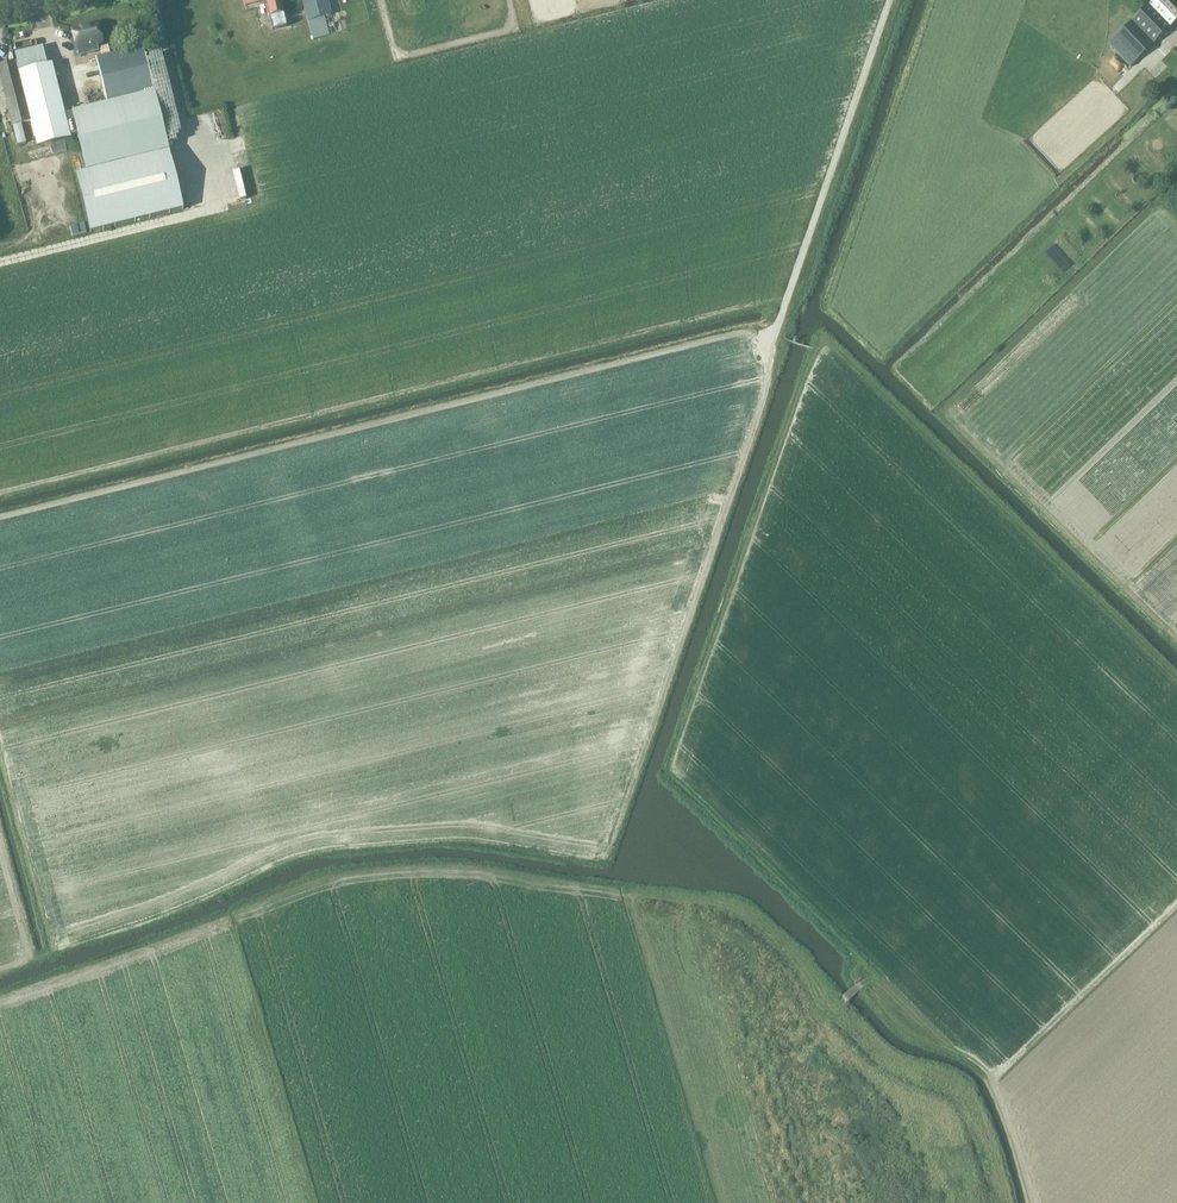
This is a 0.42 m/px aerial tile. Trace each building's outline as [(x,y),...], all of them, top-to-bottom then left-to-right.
[(246,5),(265,0),(269,17),(273,30),(286,26),(283,13),(280,0),(244,0),(246,5)] [(331,15),(327,0),(302,0),(308,22),(312,40),(336,33),(331,15)] [(1176,20),(1176,12),(1165,0),(1153,0),(1109,44),(1131,67),(1176,20)] [(95,25),(70,31),(75,50),(77,57),(82,55),(80,49),(99,44),(95,25)] [(77,135),(86,171),(168,151),(142,48),(95,59),(106,102),(105,102),(106,104),(64,115),(51,64),(46,65),(41,47),(14,53),(18,72),(36,145),(77,135)] [(15,61),(0,65),(0,76),(12,126),(30,122),(15,61)] [(86,171),(75,174),(80,195),(89,233),(97,231),(183,209),(168,151),(86,171)] [(193,188),(183,189),(185,203),(196,201),(193,188)]
